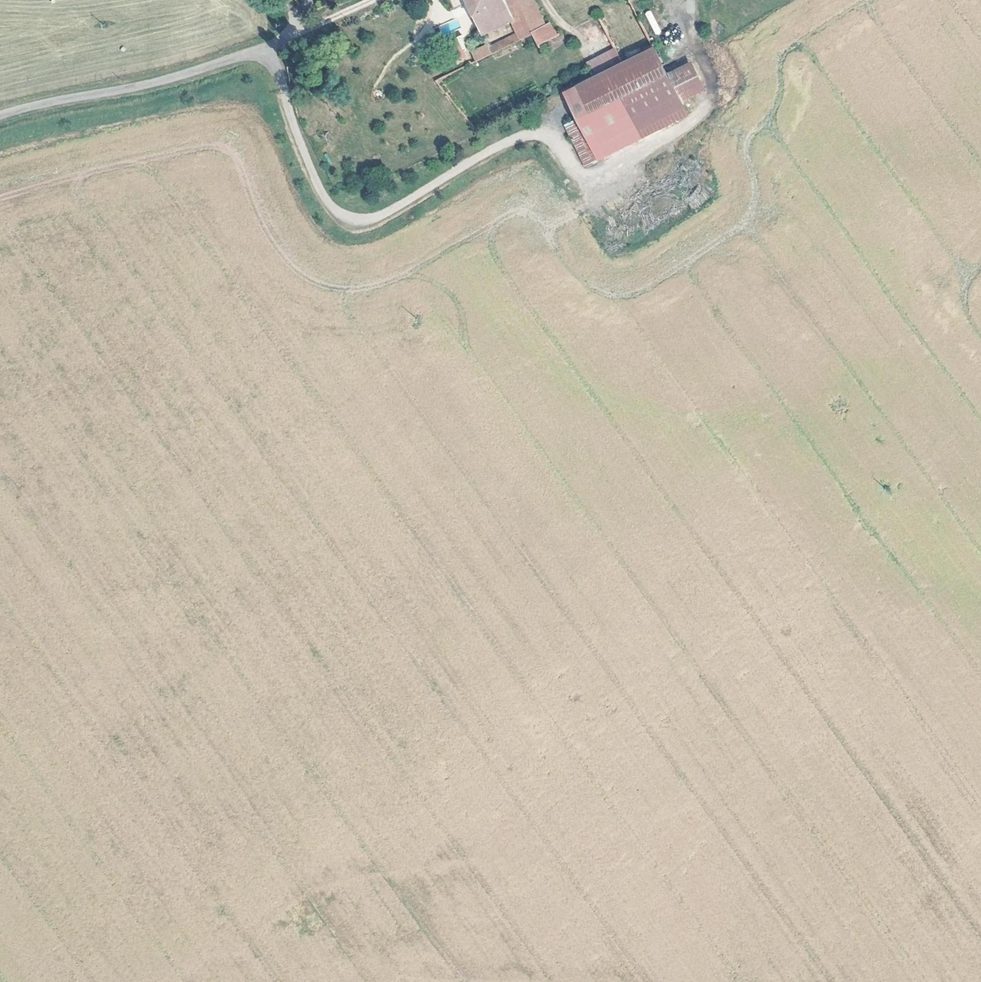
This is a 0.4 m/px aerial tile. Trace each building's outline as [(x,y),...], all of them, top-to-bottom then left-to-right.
[(524,38),(506,0),(449,0),(454,10),(468,4),(490,54),(524,38)] [(524,38),(533,34),(538,43),(559,33),(550,21),(546,23),(535,0),(506,0),(524,38)] [(669,0),(628,0),(651,47),(656,45),(684,31),(669,0)] [(442,35),(461,27),(456,18),(438,26),(442,35)] [(459,54),(466,51),(460,35),(452,39),(459,54)] [(669,72),(656,45),(651,47),(563,92),(587,140),(598,161),(690,117),(682,100),(669,72)] [(669,72),(682,100),(706,88),(692,61),(669,72)] [(598,161),(587,140),(575,146),(586,167),(598,161)]
